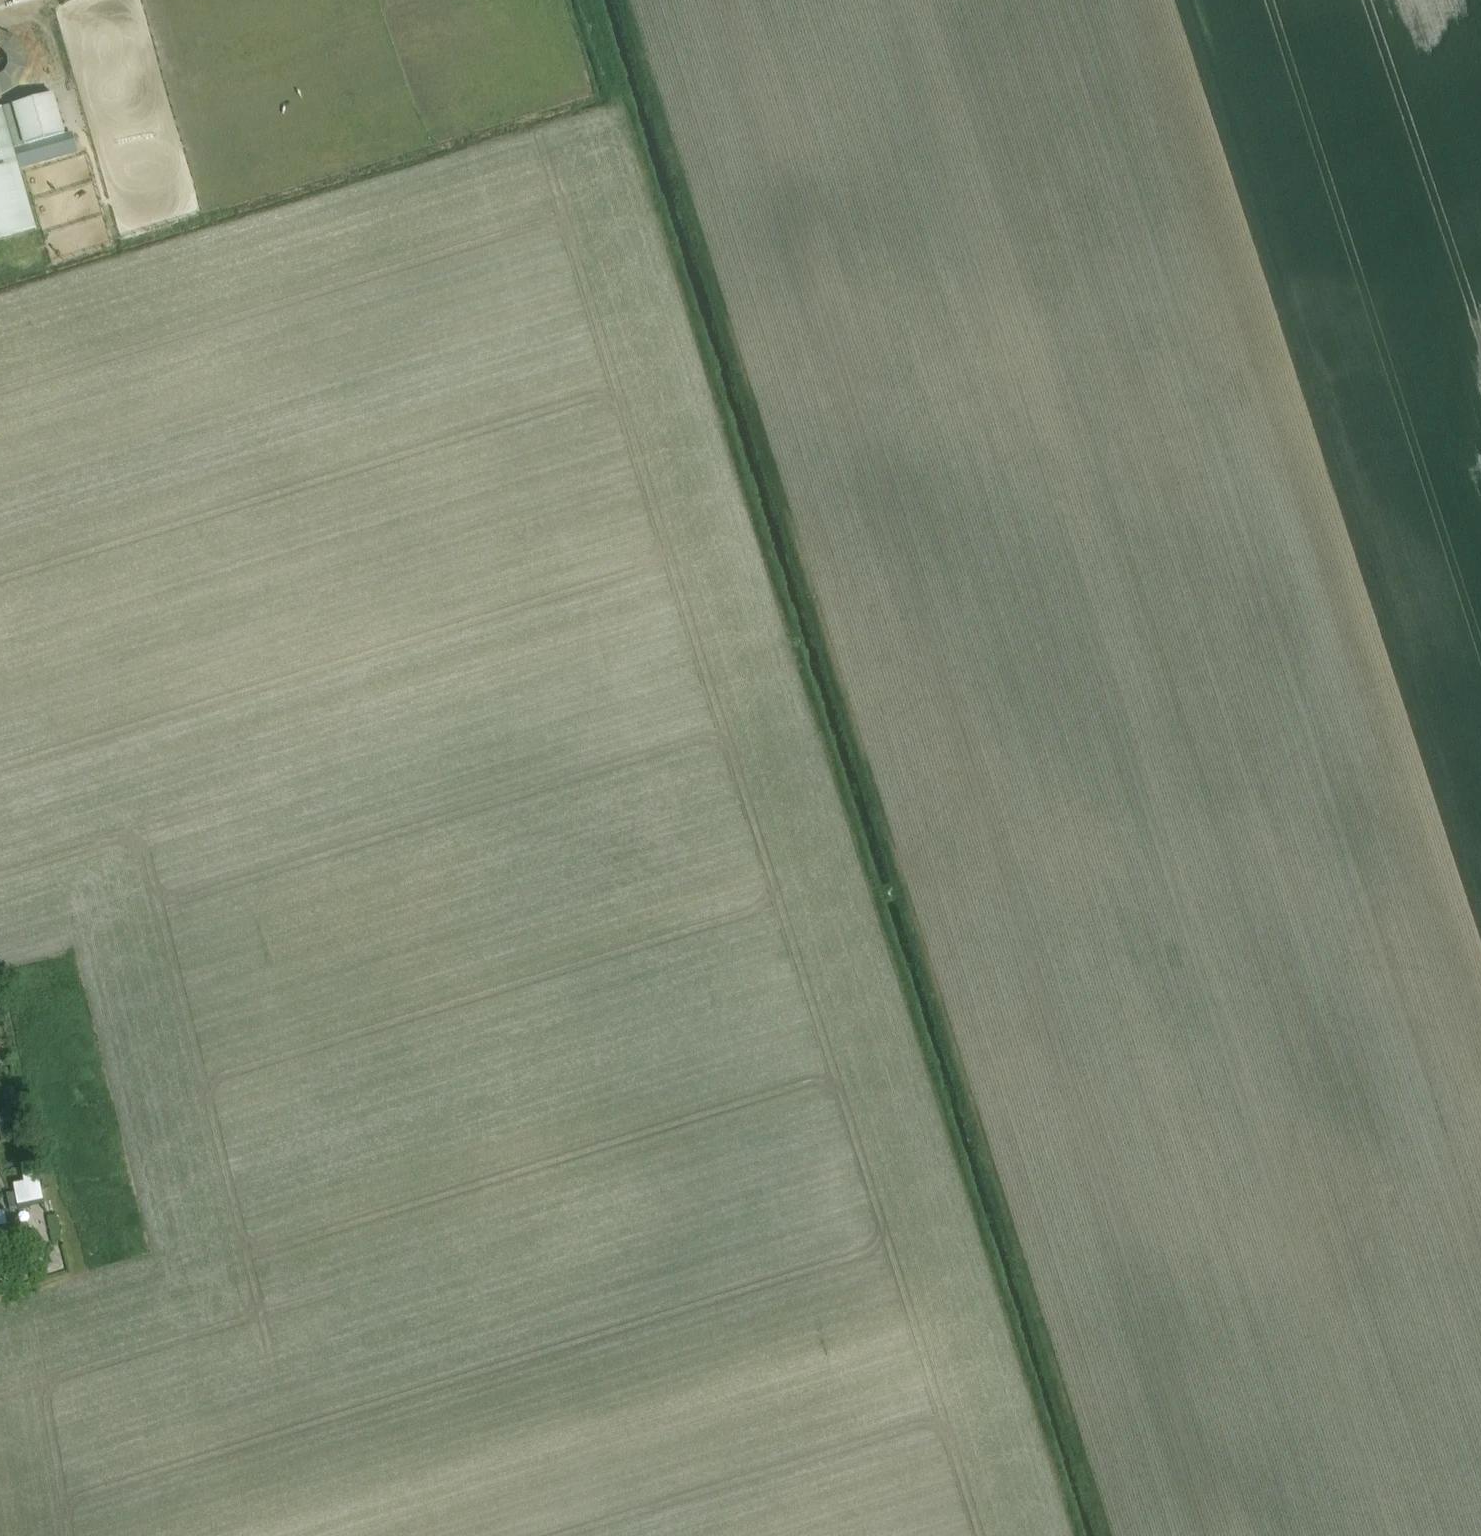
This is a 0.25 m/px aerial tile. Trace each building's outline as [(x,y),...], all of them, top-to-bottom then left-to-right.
[(19,90),(16,32),(0,33),(0,91),(19,90)] [(24,147),(65,136),(53,96),(12,107),(24,147)] [(24,147),(12,107),(3,110),(14,150),(24,147)] [(37,231),(14,150),(3,110),(0,110),(0,242),(37,231)] [(41,1201),(35,1172),(32,1160),(21,1163),(23,1174),(25,1182),(13,1185),(18,1206),(41,1201)] [(0,1227),(0,1255),(36,1249),(35,1244),(15,1247),(11,1226),(0,1227)]
